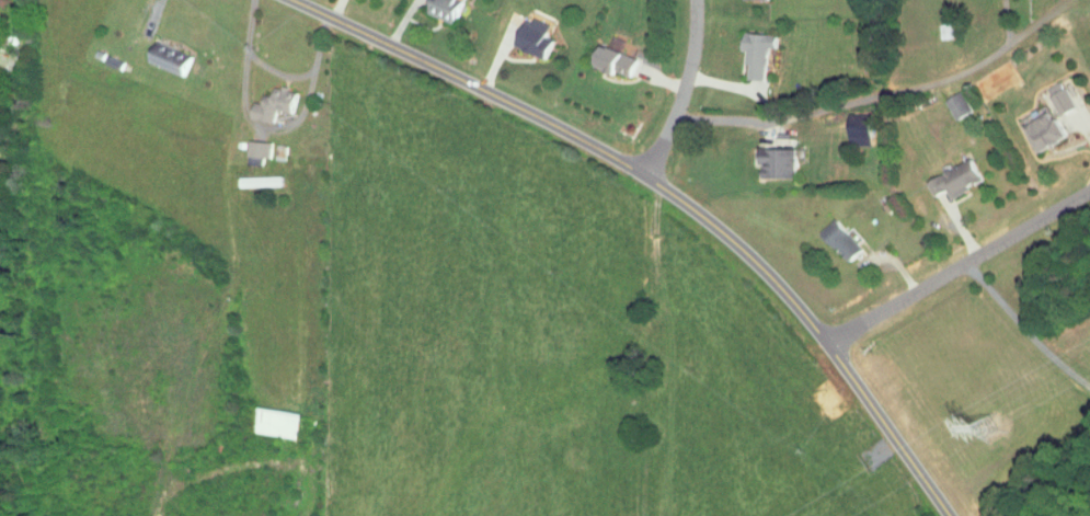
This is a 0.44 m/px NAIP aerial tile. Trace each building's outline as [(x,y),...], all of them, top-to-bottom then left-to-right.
[(425,15),(454,23),(460,0),(429,0),(425,15)] [(541,60),(552,36),(521,22),(511,46),(541,60)] [(743,80),(763,81),(764,48),(774,48),(774,35),(740,33),(739,51),(745,51),(743,80)] [(639,61),(619,53),(623,41),(610,36),(606,48),(597,45),(589,65),(632,80),(639,61)] [(179,77),(188,56),(154,41),(145,61),(179,77)] [(1044,88),(1057,116),(1073,109),(1060,81),(1044,88)] [(293,91),(271,86),(269,96),(260,95),(258,104),(251,102),(247,119),(271,124),(274,110),(288,114),(293,91)] [(942,101),(953,121),(969,112),(958,92),(942,101)] [(1030,115),(1033,121),(1020,127),(1034,153),(1062,139),(1046,107),(1030,115)] [(868,127),(846,127),(846,146),(868,146),(868,127)] [(269,142),(245,141),(244,157),(268,158),(269,142)] [(793,151),(755,150),(755,165),(763,165),(763,178),(793,179),(793,151)] [(931,194),(945,188),(949,195),(981,180),(970,158),(924,180),(931,194)] [(236,178),(237,188),(280,187),(279,176),(236,178)] [(845,261),(859,247),(832,217),(817,231),(845,261)] [(251,432),(295,437),(298,412),(254,407),(251,432)]
